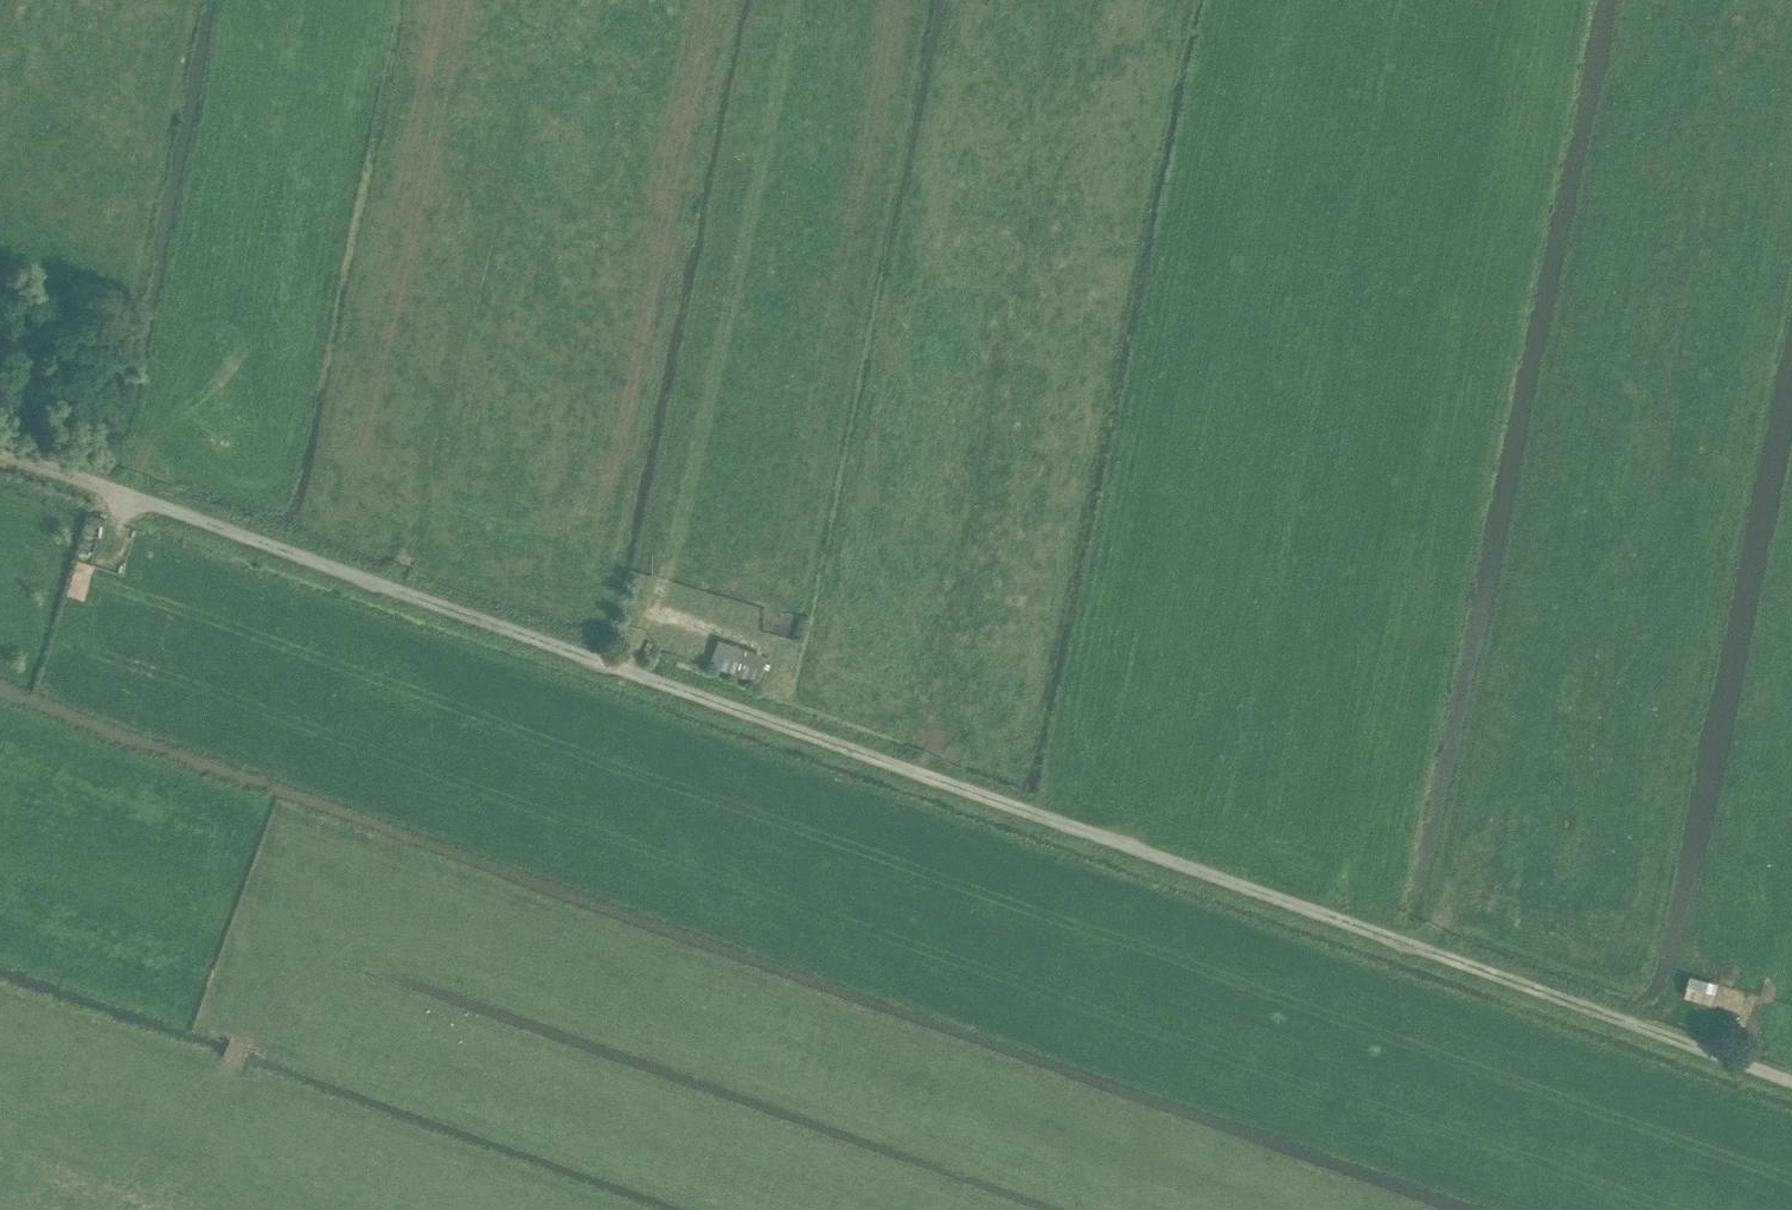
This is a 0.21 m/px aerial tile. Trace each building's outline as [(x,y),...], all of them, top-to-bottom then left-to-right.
[(758,683),(768,657),(720,640),(711,666),(758,683)]
